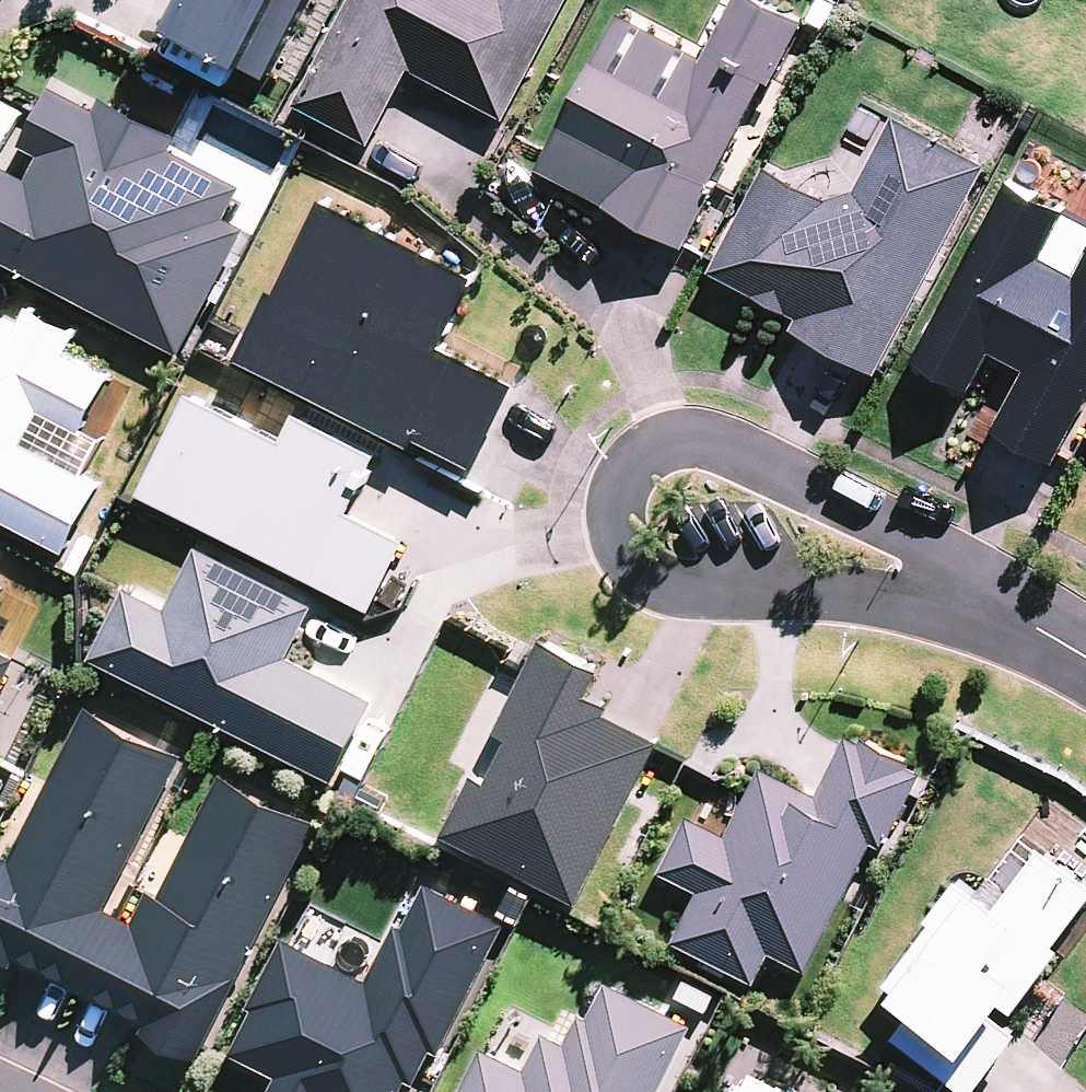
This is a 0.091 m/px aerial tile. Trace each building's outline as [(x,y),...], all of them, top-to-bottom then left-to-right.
[(172,19),(269,70),(307,0),(182,0),(172,19)] [(297,108),(371,147),(412,71),(507,122),(572,0),(354,0),(297,108)] [(806,26),(757,0),(739,0),(706,62),(622,17),(540,172),(611,209),(687,249),(689,246),(806,26)] [(0,169),(0,253),(183,346),(248,223),(228,213),(245,182),(174,145),(181,133),(103,94),(97,104),(54,83),(23,139),(44,150),(29,176),(4,162),(0,169)] [(878,378),(989,169),(896,120),(857,194),(831,202),(769,169),(719,262),(712,275),(800,321),(794,334),(878,378)] [(1085,414),(1085,262),(1076,280),(1043,263),(1068,215),(1010,184),(916,364),(972,394),(993,354),(1028,373),(998,430),(1061,462),(1085,414)] [(272,282),(237,353),(412,438),(416,429),(475,457),(515,376),(442,341),(479,267),(326,193),(280,286),(272,282)] [(68,546),(104,479),(86,470),(105,435),(86,424),(114,371),(69,348),(82,327),(31,301),(19,323),(0,313),(0,511),(68,546)] [(192,382),(139,488),(371,605),(410,534),(349,503),(379,446),(297,405),(283,432),(192,382)] [(127,580),(91,651),(336,774),(377,693),(292,651),(317,601),(199,541),(169,601),(127,580)] [(10,584),(0,579),(0,601),(10,584)] [(471,771),(443,830),(580,898),(662,735),(608,710),(612,701),(589,689),(603,664),(541,634),(495,727),(509,734),(487,778),(471,771)] [(19,653),(0,643),(0,689),(19,653)] [(12,960),(17,955),(146,1018),(142,1027),(200,1055),(315,821),(220,775),(161,895),(150,889),(135,919),(106,905),(181,752),(84,705),(12,852),(0,846),(0,954),(12,960)] [(698,886),(674,935),(756,979),(771,949),(808,965),(873,837),(884,843),(924,767),(911,761),(914,757),(863,732),(861,736),(847,730),(819,788),(762,762),(728,830),(688,811),(660,865),(698,886)] [(11,774),(0,768),(0,796),(11,774)] [(1021,1026),(994,1007),(1002,995),(1014,1004),(1061,945),(1055,940),(1085,899),(1085,872),(1042,839),(1038,843),(1023,831),(991,872),(1007,883),(997,897),(974,880),(972,884),(956,874),(927,914),(931,918),(882,977),(894,986),(891,989),(915,1006),(893,1032),(972,1089),(1021,1026)] [(408,1076),(417,1079),(433,1045),(441,1048),(507,919),(426,880),(405,925),(396,921),(371,977),(286,935),(249,1003),(254,1005),(231,1050),(279,1074),(273,1084),(288,1091),(400,1091),(408,1076)] [(692,1021),(608,977),(589,1015),(580,1011),(566,1038),(545,1027),(525,1064),(483,1043),(458,1091),(657,1091),(692,1021)] [(755,1064),(740,1091),(810,1091),(755,1064)]
